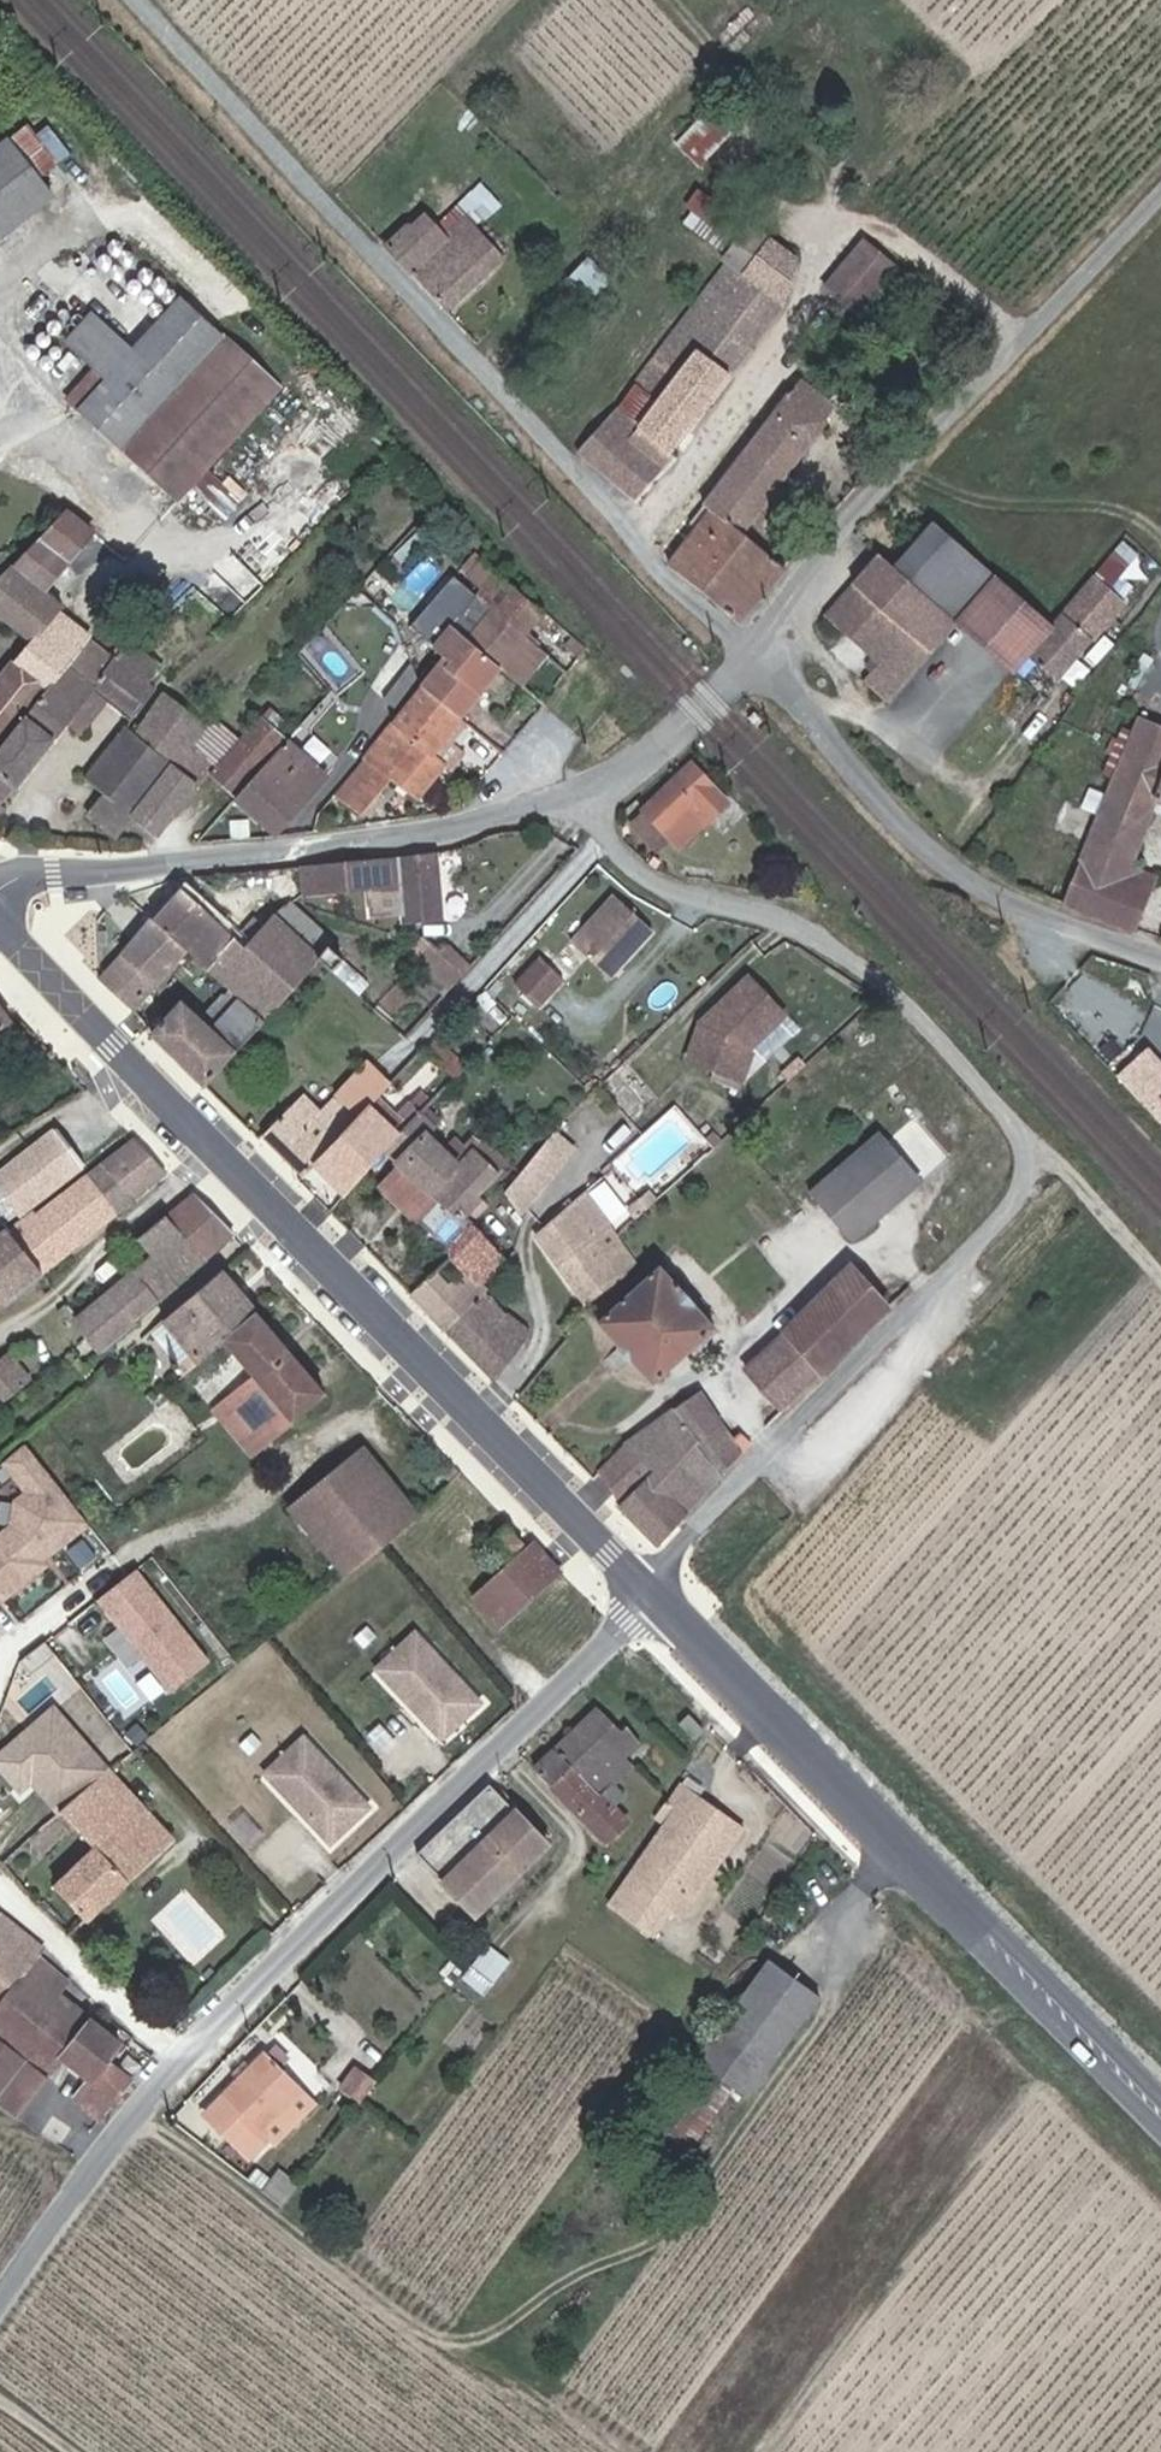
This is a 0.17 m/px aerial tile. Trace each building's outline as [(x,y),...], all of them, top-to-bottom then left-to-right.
[(698,114),(680,148),(706,161),(724,127),(698,114)] [(14,137),(0,148),(0,244),(61,195),(14,137)] [(480,183),(469,172),(446,196),(456,207),(480,183)] [(456,207),(446,196),(426,216),(415,204),(400,218),(398,215),(374,239),(434,303),(490,246),(456,207)] [(842,302),(878,254),(848,230),(811,278),(842,302)] [(710,289),(720,277),(733,260),(714,246),(693,274),(697,279),(710,289)] [(758,279),(733,260),(720,277),(746,296),(758,279)] [(746,296),(720,277),(710,289),(697,279),(623,377),(674,421),(750,319),(745,315),(754,303),(746,296)] [(174,386),(222,333),(181,296),(134,348),(107,379),(81,407),(122,445),(174,386)] [(134,348),(94,310),(67,341),(107,379),(134,348)] [(180,499),(192,486),(209,467),(281,385),(222,333),(174,386),(122,445),(180,499)] [(824,403),(786,374),(776,388),(813,417),(824,403)] [(674,421),(623,377),(608,397),(658,443),(674,421)] [(813,417),(776,388),(693,497),(701,503),(661,558),(728,613),(772,560),(727,526),(813,417)] [(608,397),(585,423),(611,444),(595,464),(625,491),(662,447),(658,443),(608,397)] [(569,442),(595,464),(611,444),(585,423),(569,442)] [(209,467),(192,486),(225,517),(242,497),(209,467)] [(954,621),(996,575),(931,515),(890,559),(874,544),(816,607),(870,656),(854,673),(876,694),(950,617),(954,621)] [(41,538),(12,570),(47,597),(74,567),(41,538)] [(482,600),(529,641),(546,618),(485,565),(472,581),(461,573),(456,579),(482,600)] [(1047,622),(1025,647),(1053,669),(1088,627),(1090,629),(1100,617),(1098,615),(1118,592),(1090,568),(1047,622)] [(12,570),(0,584),(0,616),(18,630),(47,597),(12,570)] [(1025,647),(1047,622),(996,575),(954,621),(1005,668),(1025,647)] [(482,600),(456,579),(412,632),(447,662),(424,690),(467,725),(507,673),(457,629),(482,600)] [(63,610),(47,597),(18,630),(36,643),(60,614),(63,610)] [(529,641),(482,600),(457,629),(507,673),(529,641)] [(16,666),(51,693),(91,641),(71,623),(60,614),(36,643),(16,666)] [(95,692),(117,663),(91,641),(51,693),(33,716),(0,757),(0,778),(18,790),(21,792),(72,724),(95,692)] [(551,659),(529,641),(507,673),(527,691),(551,659)] [(117,663),(95,692),(132,720),(141,711),(158,690),(151,684),(163,670),(143,660),(126,652),(117,663)] [(33,716),(51,693),(16,666),(0,686),(0,757),(33,716)] [(467,725),(424,690),(352,778),(339,795),(366,817),(395,782),(434,810),(460,776),(467,781),(482,764),(460,748),(474,731),(473,730),(467,725)] [(150,718),(192,749),(208,728),(167,695),(150,718)] [(1156,768),(1160,755),(1160,719),(1131,708),(1055,895),(1128,921),(1149,868),(1123,857),(1144,801),(1148,790),(1140,787),(1142,780),(1145,777),(1151,780),(1156,768)] [(218,769),(192,749),(150,718),(138,734),(129,728),(92,781),(109,794),(93,816),(123,838),(140,816),(161,832),(176,814),(181,817),(218,769)] [(242,799),(289,745),(264,723),(217,777),(242,799)] [(291,743),(289,745),(242,799),(239,802),(280,835),(330,777),(291,743)] [(696,799),(712,815),(730,798),(728,795),(696,761),(659,795),(694,832),(699,827),(682,810),(696,799)] [(1156,768),(1151,780),(1145,777),(1142,780),(1140,787),(1148,790),(1160,795),(1160,770),(1156,768)] [(18,790),(0,778),(0,813),(18,790)] [(675,821),(648,793),(635,805),(662,834),(675,821)] [(682,810),(699,827),(712,815),(696,799),(682,810)] [(764,835),(756,826),(745,835),(752,845),(764,835)] [(402,882),(406,918),(445,914),(438,849),(422,852),(301,865),(303,893),(402,882)] [(213,966),(270,1017),(324,957),(319,953),(273,911),(243,942),(182,887),(157,916),(192,948),(213,966)] [(602,976),(647,929),(610,894),(565,940),(602,976)] [(192,948),(157,916),(102,976),(136,1009),(160,983),(192,948)] [(432,934),(415,953),(452,984),(468,965),(432,934)] [(192,948),(160,983),(167,990),(175,981),(196,985),(213,966),(192,948)] [(569,973),(543,950),(518,977),(543,1001),(569,973)] [(733,1049),(770,1015),(734,977),(685,1023),(676,1071),(727,1080),(733,1049)] [(0,994),(0,1026),(18,1016),(0,994)] [(266,1021),(242,998),(212,1030),(182,1003),(156,1033),(209,1085),(266,1021)] [(1141,1043),(1107,1075),(1133,1102),(1160,1075),(1160,1065),(1141,1043)] [(363,1102),(366,1099),(387,1078),(361,1055),(311,1106),(294,1090),(257,1130),(297,1169),(312,1153),(359,1104),(363,1102)] [(359,1104),(312,1153),(344,1185),(382,1146),(394,1134),(391,1131),(396,1127),(366,1099),(363,1102),(359,1104)] [(394,1134),(382,1146),(395,1158),(376,1179),(413,1215),(434,1193),(449,1177),(441,1167),(452,1156),(409,1113),(396,1127),(391,1131),(394,1134)] [(59,1124),(0,1175),(0,1181),(17,1203),(24,1212),(88,1160),(59,1124)] [(556,1126),(503,1192),(527,1211),(580,1145),(556,1126)] [(919,1173),(878,1127),(809,1189),(852,1236),(919,1173)] [(108,1161),(136,1195),(169,1170),(140,1136),(108,1161)] [(449,1177),(434,1193),(457,1214),(474,1197),(468,1191),(493,1166),(468,1140),(452,1156),(441,1167),(449,1177)] [(136,1195),(108,1161),(91,1174),(119,1207),(136,1195)] [(119,1207),(91,1174),(41,1215),(37,1212),(12,1232),(8,1228),(0,1234),(0,1299),(34,1273),(119,1207)] [(617,1230),(587,1187),(541,1230),(582,1291),(589,1301),(622,1277),(607,1254),(624,1240),(617,1230)] [(186,1232),(213,1208),(193,1189),(168,1210),(186,1232)] [(457,1214),(434,1193),(413,1215),(438,1239),(460,1217),(457,1214)] [(17,1203),(0,1212),(0,1226),(24,1212),(17,1203)] [(234,1230),(213,1208),(186,1232),(206,1256),(234,1230)] [(155,1252),(165,1264),(179,1281),(206,1256),(186,1232),(168,1210),(140,1234),(155,1252)] [(460,1217),(438,1239),(447,1247),(476,1275),(501,1252),(461,1216),(460,1217)] [(639,1261),(624,1240),(607,1254),(622,1277),(639,1261)] [(433,1318),(471,1280),(476,1275),(447,1247),(405,1289),(433,1318)] [(165,1264),(155,1252),(136,1267),(148,1281),(165,1264)] [(719,1322),(664,1261),(600,1317),(655,1378),(719,1322)] [(179,1281),(165,1264),(148,1281),(162,1297),(179,1281)] [(889,1302),(854,1264),(791,1330),(751,1367),(781,1402),(817,1371),(889,1302)] [(148,1281),(136,1267),(113,1287),(138,1319),(162,1297),(148,1281)] [(229,1338),(259,1311),(223,1268),(219,1272),(192,1295),(165,1317),(183,1339),(171,1348),(180,1359),(175,1364),(185,1375),(229,1338)] [(471,1280),(433,1318),(488,1374),(523,1328),(499,1310),(471,1280)] [(138,1319),(113,1287),(79,1314),(104,1345),(138,1319)] [(323,1389),(259,1311),(229,1338),(256,1370),(264,1380),(242,1400),(270,1432),(323,1389)] [(183,1339),(165,1317),(153,1327),(171,1348),(183,1339)] [(59,1338),(48,1325),(35,1336),(46,1348),(59,1338)] [(1,1404),(33,1373),(8,1347),(0,1355),(0,1402),(1,1404)] [(745,1448),(737,1438),(704,1393),(682,1408),(702,1434),(699,1439),(722,1472),(745,1448)] [(603,1469),(629,1499),(655,1475),(686,1447),(665,1420),(633,1441),(603,1469)] [(747,1430),(737,1438),(745,1448),(754,1438),(747,1430)] [(418,1509),(360,1441),(310,1480),(287,1499),(346,1569),(382,1538),(418,1509)] [(24,1444),(1,1462),(31,1499),(0,1524),(0,1597),(89,1524),(24,1444)] [(655,1475),(629,1499),(623,1505),(660,1541),(688,1511),(655,1475)] [(562,1565),(534,1537),(506,1562),(475,1590),(502,1619),(562,1565)] [(210,1658),(139,1569),(100,1600),(171,1689),(210,1658)] [(417,1632),(380,1667),(431,1721),(449,1703),(463,1718),(482,1700),(417,1632)] [(626,1727),(601,1702),(539,1763),(610,1840),(632,1819),(620,1807),(633,1793),(622,1780),(639,1765),(631,1756),(648,1737),(631,1722),(626,1727)] [(53,1703),(0,1750),(0,1768),(23,1794),(33,1785),(58,1812),(109,1766),(53,1703)] [(463,1718),(449,1703),(431,1721),(445,1735),(463,1718)] [(306,1737),(269,1772),(320,1825),(339,1808),(353,1823),(371,1805),(306,1737)] [(178,1836),(114,1767),(67,1808),(102,1848),(62,1886),(89,1916),(178,1836)] [(550,1842),(493,1780),(421,1850),(481,1912),(550,1842)] [(685,1785),(682,1783),(660,1814),(667,1820),(626,1876),(671,1908),(682,1917),(747,1828),(686,1783),(685,1785)] [(353,1823),(339,1808),(320,1825),(334,1840),(353,1823)] [(626,1876),(620,1872),(601,1899),(652,1935),(671,1908),(626,1876)] [(43,1951),(49,1944),(4,1909),(0,1914),(0,2001),(1,2002),(43,1951)] [(486,1991),(510,1957),(488,1942),(464,1976),(486,1991)] [(731,1957),(720,1948),(711,1961),(723,1968),(731,1957)] [(43,1951),(1,2002),(0,2003),(0,2100),(32,2058),(53,2074),(69,2055),(94,2076),(80,2094),(106,2115),(137,2076),(112,2053),(125,2038),(63,1987),(70,1979),(72,1977),(43,1951)] [(820,2007),(769,1971),(697,2069),(732,2095),(747,2106),(820,2007)] [(319,2106),(285,2072),(293,2064),(279,2049),(271,2058),(269,2057),(256,2070),(242,2083),(209,2116),(252,2159),(272,2140),(278,2147),(319,2106)] [(242,2083),(256,2070),(249,2064),(236,2077),(242,2083)] [(732,2095),(697,2069),(632,2159),(667,2184),(732,2095)] [(367,2104),(380,2087),(362,2073),(349,2091),(367,2104)]
